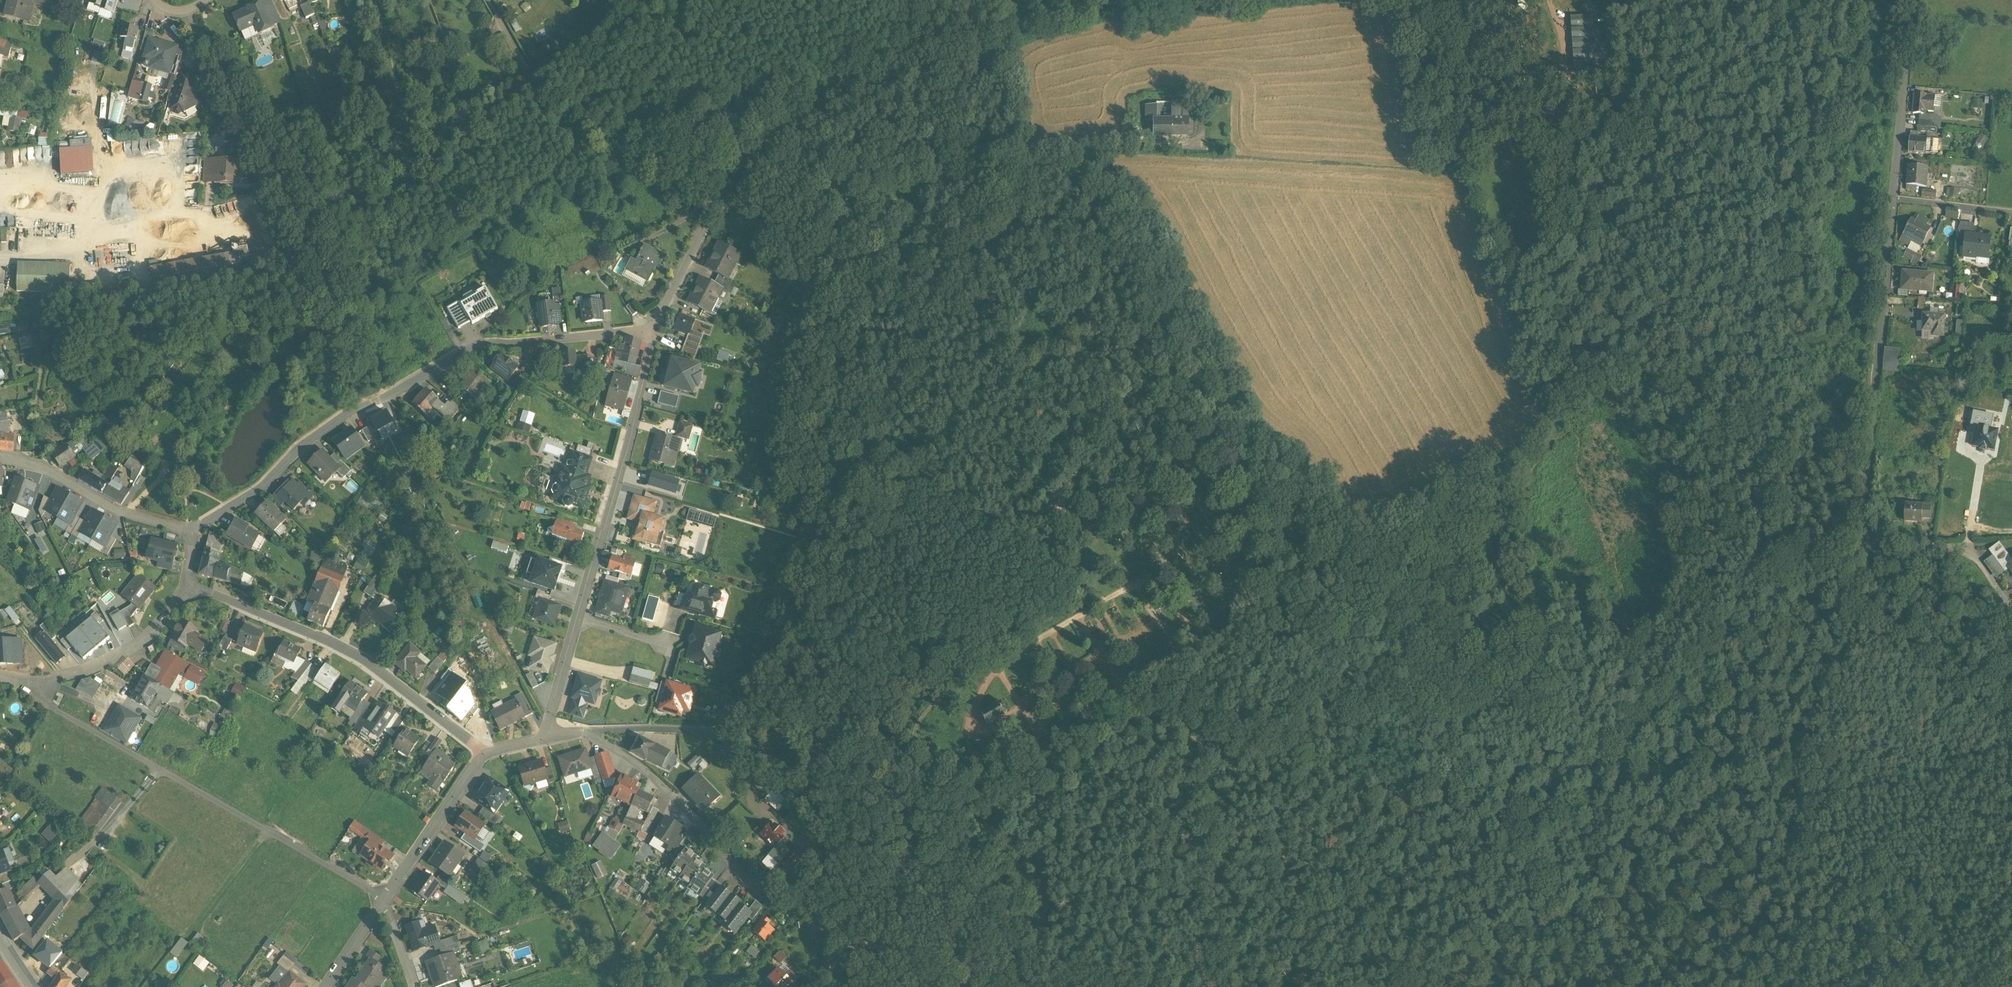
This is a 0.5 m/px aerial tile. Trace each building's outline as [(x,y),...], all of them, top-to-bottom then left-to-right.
[(11,0),(6,17),(26,22),(32,0),(57,7),(59,0),(60,0),(10,0),(11,0)] [(89,4),(90,4),(102,8),(105,0),(90,0),(89,4)] [(102,8),(101,11),(114,15),(119,0),(105,0),(102,8)] [(262,6),(254,10),(252,8),(248,10),(248,11),(234,17),(241,33),(255,27),(260,36),(273,30),(272,28),(264,12),(262,6)] [(274,7),(264,12),(272,28),(281,23),(274,7)] [(1588,19),(1572,20),(1576,71),(1592,70),(1591,59),(1589,30),(1588,19)] [(138,30),(124,27),(121,40),(127,41),(127,40),(135,42),(138,30)] [(1607,28),(1589,30),(1591,59),(1609,58),(1607,28)] [(146,34),(137,66),(142,67),(150,41),(152,41),(154,36),(146,34)] [(0,41),(0,57),(2,57),(1,58),(9,60),(12,44),(0,41)] [(152,41),(150,41),(142,67),(149,69),(150,69),(159,72),(169,75),(177,49),(152,41)] [(105,56),(93,54),(91,63),(102,66),(105,56)] [(159,72),(150,69),(149,69),(148,74),(149,75),(156,77),(158,76),(159,72)] [(194,80),(181,76),(172,107),(171,110),(172,111),(174,111),(174,113),(175,115),(178,116),(180,115),(181,113),(184,114),(184,112),(200,104),(194,92),(194,93),(191,88),(194,80)] [(145,84),(134,81),(130,94),(141,97),(145,84)] [(1930,95),(1915,93),(1913,113),(1928,114),(1928,111),(1930,95)] [(1188,100),(1172,100),(1172,116),(1188,116),(1188,100)] [(1156,103),(1146,103),(1146,119),(1152,119),(1156,119),(1156,117),(1156,103)] [(172,107),(168,106),(164,120),(168,122),(172,111),(171,110),(172,107)] [(20,132),(23,119),(5,115),(4,126),(9,127),(8,130),(20,132)] [(1188,116),(1172,116),(1172,119),(1172,134),(1188,134),(1188,116)] [(1165,119),(1165,117),(1156,117),(1156,119),(1152,119),(1152,134),(1172,134),(1172,119),(1165,119)] [(1933,138),(1911,136),(1909,150),(1932,153),(1932,150),(1933,138)] [(188,156),(199,156),(199,142),(188,141),(188,156)] [(89,145),(60,149),(63,172),(92,169),(89,145)] [(215,161),(206,160),(205,184),(214,184),(215,161)] [(239,162),(215,161),(214,184),(226,185),(226,181),(233,182),(234,172),(238,172),(239,162)] [(1928,166),(1908,164),(1906,184),(1916,185),(1926,186),(1928,166)] [(1958,195),(1959,187),(1947,186),(1946,195),(1958,195)] [(1936,190),(1922,188),(1921,195),(1935,197),(1936,190)] [(1958,212),(1947,210),(1945,216),(1957,219),(1958,212)] [(1917,220),(1912,217),(1908,225),(1907,225),(1907,226),(1907,227),(1900,240),(1909,245),(1911,240),(1921,245),(1931,227),(1921,222),(1922,219),(1918,217),(1917,220)] [(1991,236),(1965,233),(1963,255),(1973,257),(1974,254),(1989,255),(1991,236)] [(740,255),(719,244),(707,268),(719,274),(728,278),(740,255)] [(665,256),(645,245),(631,273),(648,282),(658,262),(661,264),(665,256)] [(1916,252),(1905,246),(1903,249),(1906,250),(1904,254),(1912,259),(1913,259),(1916,252)] [(1922,256),(1916,252),(1913,259),(1912,259),(1910,262),(1917,265),(1918,264),(1922,266),(1923,262),(1920,260),(1922,256)] [(70,266),(18,264),(18,293),(71,294),(70,266)] [(1933,273),(1906,271),(1905,278),(1902,278),(1901,289),(1932,291),(1933,273)] [(728,278),(719,274),(716,280),(730,286),(733,281),(728,278)] [(701,278),(689,302),(709,312),(721,289),(722,289),(714,285),(701,278)] [(730,286),(716,280),(714,285),(722,289),(721,289),(727,292),(730,286)] [(1964,298),(1967,285),(1957,282),(1954,296),(1964,298)] [(554,301),(562,301),(561,288),(553,288),(554,301)] [(472,325),(498,311),(485,289),(460,303),(472,325)] [(610,296),(601,297),(601,302),(602,312),(611,311),(610,296)] [(601,302),(592,303),(590,305),(583,306),(584,316),(585,316),(586,322),(603,320),(602,312),(601,302)] [(447,310),(458,330),(471,323),(460,303),(447,310)] [(637,312),(631,303),(626,307),(633,316),(637,312)] [(553,304),(539,306),(540,314),(538,316),(539,319),(541,321),(542,328),(556,326),(553,304)] [(696,319),(681,314),(675,329),(689,334),(690,334),(696,319)] [(1944,315),(1924,314),(1923,329),(1933,330),(1933,335),(1943,335),(1944,315)] [(778,318),(772,315),(769,320),(775,323),(778,318)] [(715,326),(696,319),(690,334),(689,334),(687,340),(700,345),(704,334),(711,336),(715,326)] [(12,334),(11,325),(0,326),(0,335),(12,334)] [(33,335),(35,345),(46,343),(44,333),(33,335)] [(641,342),(627,338),(623,353),(624,353),(624,354),(638,358),(641,342)] [(700,345),(687,340),(681,355),(695,359),(700,345)] [(1884,346),(1883,367),(1900,367),(1901,346),(1884,346)] [(576,352),(563,353),(564,369),(577,368),(577,367),(589,367),(588,357),(577,358),(576,352)] [(638,358),(624,354),(622,361),(636,365),(638,358)] [(513,364),(507,360),(507,361),(501,356),(492,369),(509,382),(518,369),(513,365),(513,364)] [(700,367),(671,360),(665,387),(693,394),(700,367)] [(767,366),(756,362),(754,368),(765,372),(767,366)] [(589,367),(577,367),(577,368),(578,385),(601,383),(600,366),(589,367)] [(476,372),(469,381),(468,380),(461,389),(475,400),(489,382),(476,372)] [(633,379),(615,374),(606,406),(624,411),(633,379)] [(452,387),(444,381),(441,385),(449,391),(452,387)] [(439,400),(426,390),(419,398),(432,408),(438,402),(439,400)] [(679,396),(661,391),(658,403),(676,407),(679,396)] [(432,408),(419,398),(413,405),(426,416),(432,408)] [(438,402),(432,408),(439,414),(444,408),(438,402)] [(444,408),(439,414),(447,420),(449,423),(459,412),(448,403),(444,408)] [(432,408),(426,416),(433,422),(437,417),(439,414),(432,408)] [(10,414),(1,413),(0,422),(2,423),(10,423),(10,414)] [(374,425),(378,433),(393,425),(387,413),(372,421),(374,425)] [(439,414),(437,417),(442,421),(441,423),(443,425),(447,420),(439,414)] [(1223,428),(1213,414),(1205,419),(1215,434),(1223,428)] [(519,423),(517,431),(530,434),(532,426),(519,423)] [(691,426),(680,423),(676,436),(688,439),(691,426)] [(383,441),(378,433),(374,425),(368,428),(374,439),(377,444),(383,441)] [(1993,426),(1985,425),(1984,429),(1972,426),(1970,434),(1975,435),(1972,446),(1981,448),(1980,449),(1986,451),(1986,449),(1994,451),(1998,431),(1992,430),(1993,426)] [(367,428),(361,431),(368,443),(374,439),(368,428),(367,428)] [(95,436),(89,429),(84,433),(91,440),(95,436)] [(351,429),(333,442),(343,456),(361,443),(351,429)] [(668,436),(665,435),(665,436),(657,434),(650,460),(673,466),(677,451),(673,450),(676,439),(668,437),(668,436)] [(0,436),(0,451),(15,451),(16,437),(0,436)] [(75,439),(53,455),(62,466),(81,452),(76,446),(79,444),(75,439)] [(85,452),(92,460),(106,448),(99,440),(85,452)] [(336,467),(322,453),(310,466),(319,476),(322,474),(328,480),(335,472),(338,469),(336,467)] [(147,462),(135,454),(127,465),(133,468),(131,478),(136,482),(147,462)] [(591,461),(573,455),(568,471),(586,477),(591,461)] [(351,472),(341,461),(336,467),(338,469),(335,472),(343,479),(351,472)] [(112,466),(108,473),(106,472),(105,475),(107,476),(104,483),(108,486),(113,479),(118,469),(112,466)] [(568,471),(567,471),(563,484),(559,483),(558,486),(555,487),(553,493),(555,496),(554,499),(565,502),(564,504),(566,508),(569,509),(573,507),(574,505),(583,508),(587,497),(583,496),(589,478),(586,477),(568,471)] [(104,483),(85,472),(79,481),(102,494),(108,486),(104,483)] [(1998,472),(1997,480),(2011,482),(2011,474),(1998,472)] [(677,482),(653,475),(650,486),(674,493),(677,482)] [(34,484),(17,478),(9,502),(26,507),(30,497),(34,484)] [(279,495),(278,495),(285,502),(294,511),(310,494),(299,483),(297,485),(292,481),(279,495)] [(130,492),(114,482),(105,496),(121,505),(130,492)] [(545,482),(544,491),(553,492),(554,483),(545,482)] [(34,484),(30,497),(35,499),(40,486),(34,484)] [(71,496),(58,489),(51,500),(46,511),(58,519),(71,496)] [(285,502),(278,495),(279,495),(277,493),(272,498),(281,507),(285,502)] [(51,500),(44,496),(39,512),(42,517),(46,511),(51,500)] [(71,496),(58,519),(70,526),(75,517),(83,503),(71,496)] [(35,499),(30,497),(26,507),(32,509),(35,499)] [(657,503),(634,497),(631,509),(647,513),(648,508),(655,510),(657,503)] [(286,521),(267,502),(256,514),(268,526),(268,527),(274,533),(286,521)] [(1923,506),(1905,505),(1904,521),(1922,522),(1922,518),(1923,506)] [(1930,507),(1923,506),(1922,518),(1929,518),(1930,507)] [(655,510),(648,508),(647,513),(646,516),(653,518),(655,510)] [(647,513),(631,509),(628,520),(638,523),(640,524),(643,515),(646,516),(647,513)] [(80,533),(93,540),(105,518),(93,511),(86,523),(80,533)] [(691,511),(687,522),(713,529),(716,518),(691,511)] [(643,515),(640,524),(638,523),(636,529),(639,530),(636,538),(646,541),(655,543),(659,531),(662,520),(653,518),(646,516),(643,515)] [(80,520),(75,517),(70,526),(66,533),(72,536),(80,520)] [(93,540),(105,547),(111,537),(118,525),(105,518),(93,540)] [(86,523),(80,520),(72,536),(77,539),(80,533),(86,523)] [(578,526),(559,520),(554,537),(572,542),(570,548),(580,551),(585,534),(576,531),(578,526)] [(243,525),(236,521),(228,535),(252,549),(259,536),(249,531),(249,530),(243,526),(243,525)] [(36,525),(39,534),(45,533),(41,523),(36,525)] [(646,541),(636,538),(639,530),(636,529),(633,540),(646,544),(646,541)] [(225,542),(210,534),(206,550),(221,553),(225,542)] [(117,541),(111,537),(105,547),(102,552),(108,556),(117,541)] [(34,542),(42,556),(47,553),(39,539),(34,542)] [(177,546),(152,540),(150,549),(153,550),(150,559),(160,562),(171,564),(173,555),(175,556),(177,546)] [(492,549),(508,554),(510,547),(494,542),(492,549)] [(1989,550),(2005,572),(2009,569),(2009,568),(2011,566),(2011,564),(2011,562),(2011,561),(2011,559),(1999,542),(1989,550)] [(221,553),(206,550),(206,551),(200,575),(214,579),(218,564),(221,553)] [(578,558),(568,555),(565,564),(575,568),(578,558)] [(636,560),(624,557),(623,560),(613,558),(613,559),(612,559),(610,564),(610,567),(611,569),(612,571),(614,572),(620,574),(632,577),(636,560)] [(347,571),(325,560),(322,569),(344,579),(347,571)] [(566,565),(550,560),(548,566),(561,570),(560,571),(564,572),(566,565)] [(171,564),(160,562),(158,568),(170,571),(172,564),(171,564)] [(548,566),(538,562),(530,585),(553,592),(560,571),(561,570),(548,566)] [(218,564),(214,579),(227,582),(230,568),(218,564)] [(244,574),(230,568),(227,582),(240,586),(244,574)] [(344,579),(322,569),(316,583),(338,592),(344,579)] [(157,588),(139,574),(133,582),(135,583),(129,591),(130,592),(125,598),(133,604),(139,609),(140,609),(157,588)] [(255,580),(244,574),(240,586),(240,588),(253,591),(255,580)] [(632,577),(620,574),(618,580),(619,580),(630,583),(632,577)] [(618,580),(607,576),(605,582),(617,586),(619,580),(618,580)] [(374,579),(364,594),(371,599),(381,584),(374,579)] [(617,586),(605,582),(598,608),(611,612),(613,613),(616,611),(617,607),(620,608),(623,598),(626,598),(628,589),(617,586)] [(338,592),(316,583),(307,602),(316,606),(316,605),(330,611),(338,592)] [(697,587),(694,589),(691,600),(688,599),(684,602),(682,609),(714,619),(717,608),(715,604),(719,602),(721,596),(718,593),(713,591),(709,593),(705,592),(703,588),(697,587)] [(552,598),(539,594),(538,599),(543,601),(551,603),(552,598)] [(686,596),(679,594),(675,607),(682,609),(684,602),(686,596)] [(391,606),(378,597),(368,612),(377,618),(375,621),(390,631),(399,618),(398,618),(402,613),(391,606)] [(643,619),(653,622),(660,600),(649,597),(643,619)] [(299,615),(303,605),(295,601),(291,612),(299,615)] [(551,603),(543,601),(537,620),(556,627),(562,607),(551,603)] [(133,604),(131,606),(121,612),(123,616),(129,613),(132,618),(139,609),(133,604)] [(330,611),(316,605),(316,606),(309,621),(324,627),(330,611)] [(611,612),(598,608),(596,614),(609,618),(611,612)] [(120,631),(129,626),(123,616),(121,612),(120,610),(111,616),(120,631)] [(92,618),(98,625),(103,621),(96,612),(91,616),(92,618)] [(132,618),(129,613),(123,616),(129,626),(130,627),(136,624),(132,618)] [(92,618),(79,629),(96,649),(109,639),(98,625),(92,618)] [(198,630),(182,621),(172,640),(188,648),(190,645),(200,650),(206,641),(195,635),(198,630)] [(45,632),(53,641),(57,637),(45,624),(41,627),(45,632)] [(245,626),(238,643),(257,651),(264,635),(255,631),(255,630),(245,626)] [(721,634),(696,627),(694,637),(691,638),(690,642),(691,645),(689,654),(701,658),(700,662),(700,663),(700,664),(701,666),(704,667),(706,666),(707,664),(712,666),(721,634)] [(79,629),(67,640),(72,647),(84,660),(96,649),(79,629)] [(56,664),(65,656),(53,641),(45,632),(36,639),(56,664)] [(232,641),(225,637),(219,649),(226,653),(232,641)] [(68,650),(72,647),(67,640),(65,638),(61,641),(68,650)] [(556,646),(535,639),(532,649),(536,650),(530,669),(548,674),(552,662),(550,662),(552,657),(553,658),(556,646)] [(188,648),(172,640),(169,646),(184,655),(188,648)] [(22,664),(21,648),(14,649),(13,641),(0,642),(0,665),(22,664)] [(158,642),(148,648),(151,653),(161,647),(158,642)] [(301,651),(284,643),(280,651),(281,651),(278,657),(294,665),(301,651)] [(410,645),(395,664),(401,670),(403,668),(416,679),(426,667),(416,659),(420,654),(410,645)] [(185,663),(165,651),(156,667),(152,664),(145,676),(160,685),(169,690),(169,691),(180,672),(185,663)] [(437,659),(428,670),(435,675),(444,664),(437,659)] [(293,678),(298,682),(311,666),(306,662),(293,678)] [(192,667),(185,663),(180,672),(187,676),(192,667)] [(298,682),(292,691),(299,696),(318,671),(311,666),(298,682)] [(332,670),(327,666),(326,667),(315,683),(329,693),(340,677),(331,671),(332,670)] [(204,674),(192,667),(187,676),(199,682),(204,674)] [(653,675),(633,668),(628,682),(648,688),(653,675)] [(441,680),(446,684),(453,675),(454,673),(450,669),(441,680)] [(539,687),(531,674),(526,677),(533,690),(539,687)] [(441,706),(448,711),(464,690),(467,686),(453,675),(446,684),(437,695),(445,701),(441,706)] [(145,676),(131,699),(147,708),(154,696),(160,685),(145,676)] [(601,683),(579,677),(572,699),(575,700),(575,703),(586,706),(587,703),(595,705),(597,698),(599,697),(600,692),(599,690),(601,683)] [(91,679),(83,681),(77,690),(93,697),(101,685),(91,679)] [(661,682),(655,704),(662,706),(668,684),(661,682)] [(236,683),(232,692),(241,696),(245,687),(236,683)] [(350,683),(338,701),(345,707),(346,708),(348,705),(355,709),(359,702),(362,704),(364,701),(367,696),(357,688),(356,690),(350,686),(351,684),(350,683)] [(675,686),(668,684),(662,706),(661,710),(676,715),(678,709),(679,708),(688,711),(694,692),(681,688),(679,690),(674,688),(675,686)] [(169,690),(160,685),(154,696),(162,701),(169,690)] [(470,695),(464,690),(448,711),(462,722),(469,713),(474,707),(470,695)] [(534,714),(523,694),(515,698),(517,701),(526,717),(527,718),(534,714)] [(345,707),(338,701),(331,710),(339,716),(341,714),(345,707)] [(348,705),(346,708),(345,707),(341,714),(350,720),(354,714),(356,715),(364,705),(366,703),(364,701),(362,704),(359,702),(355,709),(348,705)] [(517,701),(492,715),(500,731),(526,717),(517,701)] [(575,703),(573,702),(570,715),(583,719),(586,706),(575,703)] [(396,715),(379,704),(376,709),(377,709),(373,715),(367,724),(364,729),(379,739),(396,715)] [(474,707),(469,713),(473,716),(478,710),(476,704),(474,707)] [(364,705),(356,715),(354,714),(350,720),(348,722),(351,724),(356,727),(358,725),(367,711),(369,708),(364,705)] [(998,707),(987,714),(986,713),(985,713),(986,714),(982,717),(980,716),(979,717),(981,718),(987,728),(987,730),(988,730),(988,728),(992,726),(993,727),(994,726),(993,725),(1004,718),(1006,719),(1006,718),(1005,717),(1009,715),(1003,705),(999,707),(999,706),(998,705),(998,707)] [(141,719),(120,707),(105,732),(127,744),(141,719)] [(373,715),(367,711),(358,725),(364,729),(367,724),(373,715)] [(400,717),(391,730),(396,734),(405,721),(400,717)] [(405,732),(394,749),(409,759),(420,742),(405,732)] [(639,738),(631,753),(647,761),(655,746),(639,738)] [(431,748),(429,751),(434,755),(436,752),(442,744),(437,740),(431,748)] [(431,748),(426,745),(421,752),(426,756),(429,751),(431,748)] [(670,754),(655,746),(647,761),(662,769),(670,754)] [(585,751),(559,759),(565,777),(591,768),(588,759),(585,751)] [(434,755),(423,771),(433,778),(427,786),(437,793),(442,784),(443,785),(454,768),(447,763),(449,761),(436,752),(434,755)] [(615,777),(607,754),(595,758),(601,774),(603,781),(615,777)] [(670,754),(662,769),(670,773),(678,758),(670,754)] [(595,757),(588,759),(591,768),(593,777),(601,774),(595,758),(595,757)] [(696,766),(692,761),(687,766),(692,770),(696,766)] [(544,770),(541,762),(520,769),(522,774),(520,779),(525,781),(534,786),(537,781),(540,779),(542,781),(546,780),(547,779),(544,770)] [(551,768),(544,770),(547,779),(546,780),(548,785),(555,783),(551,768)] [(641,786),(623,777),(613,798),(622,802),(623,799),(627,801),(628,799),(634,801),(638,792),(641,786)] [(710,789),(708,791),(695,778),(683,790),(696,803),(698,801),(708,810),(720,799),(710,789)] [(508,791),(490,779),(475,801),(485,808),(493,813),(508,791)] [(534,786),(525,781),(524,788),(531,792),(534,786)] [(775,790),(766,801),(779,813),(788,802),(775,790)] [(654,799),(638,792),(634,801),(632,806),(640,810),(647,813),(650,806),(654,799)] [(640,810),(632,806),(627,817),(636,821),(640,810)] [(645,825),(641,833),(647,836),(659,810),(650,806),(647,813),(650,814),(645,825)] [(493,813),(485,808),(480,815),(496,826),(501,819),(493,813)] [(485,826),(466,813),(456,827),(475,840),(476,840),(485,826)] [(636,821),(627,817),(623,826),(641,833),(645,825),(636,821)] [(675,824),(667,819),(666,821),(662,822),(660,824),(661,828),(655,838),(666,845),(669,847),(676,836),(681,828),(679,827),(680,826),(675,823),(675,824)] [(559,824),(562,833),(571,830),(568,821),(559,824)] [(51,824),(42,834),(52,843),(60,833),(51,824)] [(774,826),(772,828),(769,826),(760,837),(775,850),(779,845),(784,839),(782,837),(784,835),(774,826)] [(385,842),(371,832),(366,838),(371,841),(381,848),(385,842)] [(594,847),(613,859),(622,845),(603,833),(594,847)] [(683,841),(676,836),(669,847),(666,845),(664,850),(673,856),(674,856),(678,848),(683,841)] [(480,843),(476,840),(475,840),(471,845),(477,848),(480,843)] [(381,848),(371,841),(363,853),(371,858),(368,862),(369,865),(372,867),(376,867),(382,871),(386,864),(385,864),(387,861),(389,862),(393,857),(385,852),(386,851),(381,848)] [(445,844),(431,864),(450,878),(465,857),(445,844)] [(789,853),(779,845),(768,858),(778,866),(789,853)] [(678,848),(674,856),(673,856),(671,860),(676,864),(684,852),(678,848)] [(676,864),(672,870),(682,877),(682,878),(694,860),(694,861),(696,858),(685,850),(684,852),(676,864)] [(706,850),(701,858),(706,862),(712,854),(711,850),(706,850)] [(0,852),(0,875),(11,871),(3,851),(0,852)] [(793,852),(785,861),(791,867),(791,866),(793,868),(794,866),(793,864),(799,858),(793,852)] [(491,868),(480,860),(472,871),(483,879),(491,868)] [(694,860),(682,878),(682,877),(680,880),(690,887),(703,870),(705,868),(694,861),(694,860)] [(598,880),(608,875),(602,861),(591,866),(598,880)] [(703,870),(690,887),(688,889),(699,897),(712,879),(713,877),(703,870)] [(68,877),(63,871),(56,878),(61,884),(68,877)] [(50,873),(39,883),(40,884),(45,889),(56,878),(50,873)] [(436,882),(424,874),(412,892),(427,902),(438,885),(439,885),(436,882)] [(75,875),(71,880),(68,877),(61,884),(73,896),(83,883),(75,875)] [(451,885),(439,877),(436,882),(439,885),(438,885),(446,891),(451,885)] [(34,878),(17,895),(23,901),(40,884),(39,883),(34,878)] [(61,884),(56,878),(45,889),(57,901),(64,908),(73,896),(61,884)] [(645,893),(650,883),(641,879),(637,890),(645,893)] [(712,879),(705,889),(710,892),(717,882),(712,879)] [(616,880),(610,889),(615,892),(621,882),(616,880)] [(717,882),(710,892),(715,896),(721,889),(723,887),(717,882)] [(0,893),(0,913),(1,915),(16,907),(9,889),(0,893)] [(715,896),(707,907),(717,915),(731,896),(728,894),(728,891),(724,891),(721,889),(715,896)] [(731,896),(717,915),(726,922),(739,906),(741,904),(738,902),(737,898),(734,898),(731,896)] [(32,933),(29,932),(30,933),(20,938),(33,948),(64,908),(57,901),(32,933)] [(756,902),(748,912),(750,914),(747,918),(752,922),(763,908),(756,902)] [(739,906),(726,922),(720,930),(732,939),(747,918),(750,914),(748,912),(739,906)] [(16,907),(1,915),(4,922),(20,914),(16,907)] [(20,914),(4,922),(14,941),(20,938),(30,933),(29,932),(20,914)] [(771,923),(763,918),(752,932),(766,943),(774,932),(768,927),(771,923)] [(415,924),(406,927),(414,952),(415,952),(415,950),(426,946),(427,948),(441,943),(436,927),(418,932),(415,924)] [(458,936),(444,941),(446,948),(456,944),(460,943),(458,936)] [(178,958),(190,943),(183,938),(171,953),(178,958)] [(36,957),(51,969),(52,967),(62,954),(48,943),(36,957)] [(446,948),(440,950),(443,958),(454,954),(454,955),(459,953),(458,948),(456,944),(446,948)] [(382,960),(370,952),(366,958),(370,961),(370,960),(378,965),(382,960)] [(780,952),(775,959),(782,965),(787,958),(780,952)] [(62,954),(52,967),(59,971),(69,959),(62,954)] [(427,964),(430,973),(432,972),(437,986),(443,986),(459,981),(455,968),(458,966),(454,955),(454,954),(443,958),(427,964)] [(200,955),(194,964),(204,971),(210,962),(200,955)] [(293,964),(283,956),(277,964),(280,966),(279,967),(287,973),(293,964)] [(366,958),(353,978),(353,979),(365,986),(375,986),(386,971),(378,965),(370,960),(370,961),(366,958)] [(0,963),(0,986),(14,979),(3,961),(0,963)] [(462,965),(458,966),(455,968),(459,981),(463,980),(467,978),(462,965)] [(59,971),(52,967),(51,969),(47,973),(56,980),(61,973),(59,971)] [(287,973),(279,967),(274,973),(283,979),(285,981),(290,975),(287,973)] [(86,971),(82,968),(77,974),(79,976),(78,978),(79,980),(86,971)] [(779,971),(768,982),(774,986),(793,986),(794,986),(793,985),(797,981),(790,974),(786,978),(779,971)] [(61,973),(56,980),(51,986),(67,986),(71,980),(61,973)] [(274,973),(269,980),(279,986),(281,986),(285,981),(283,979),(274,973)] [(290,974),(290,975),(285,981),(281,986),(301,986),(303,984),(290,974)]
